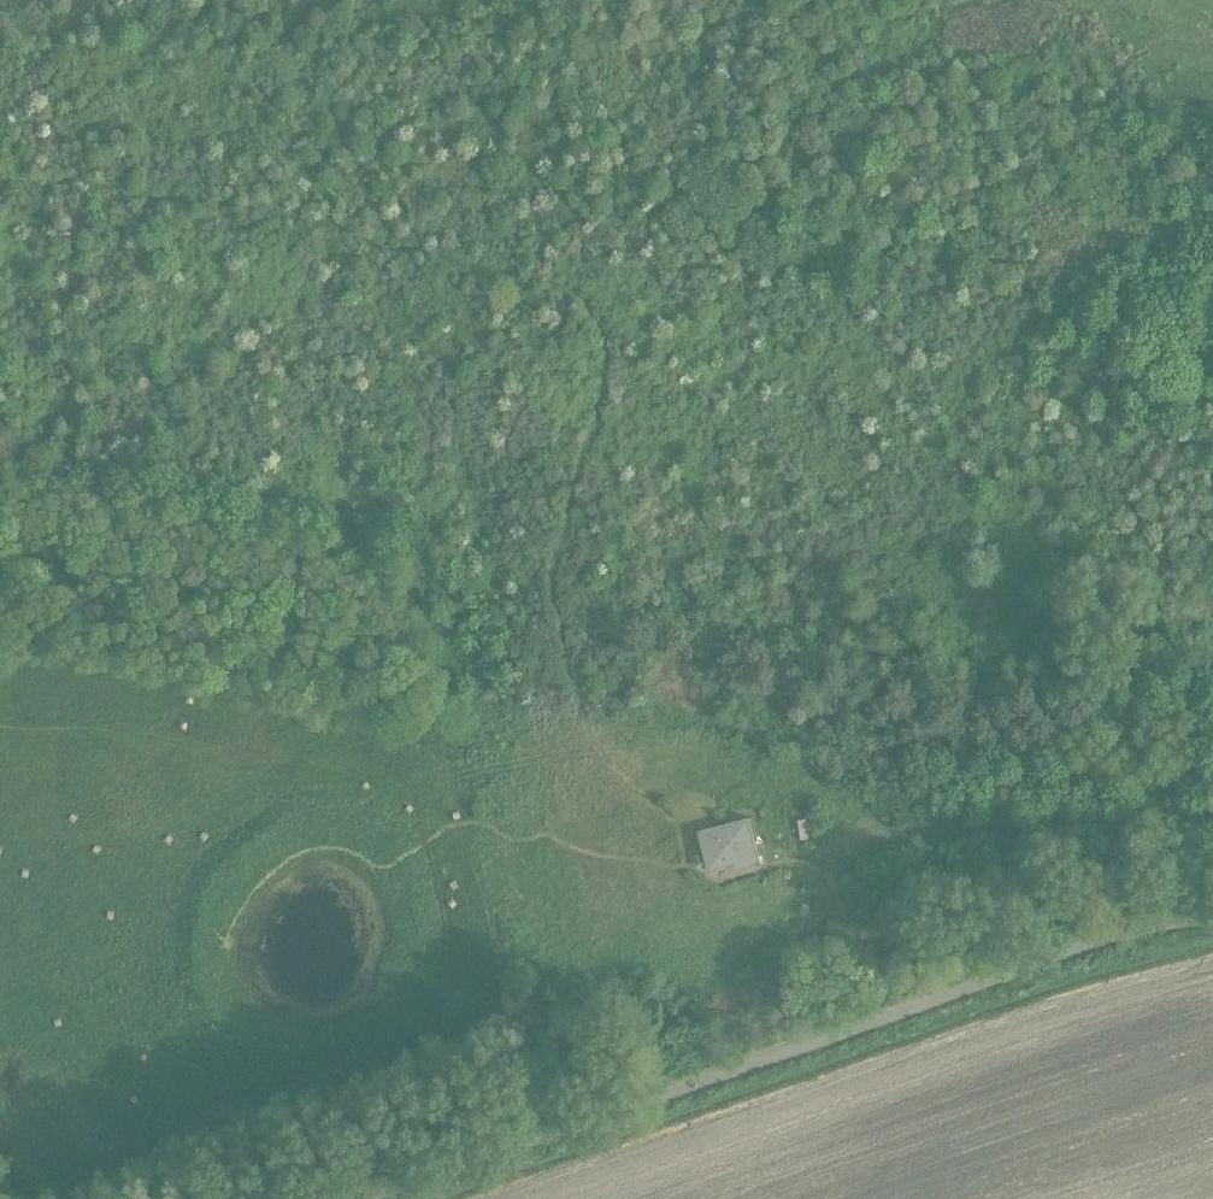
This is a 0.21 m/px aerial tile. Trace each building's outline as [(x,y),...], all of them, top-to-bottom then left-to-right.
[(698,829),(709,868),(735,861),(737,867),(760,861),(748,817),(698,829)]
